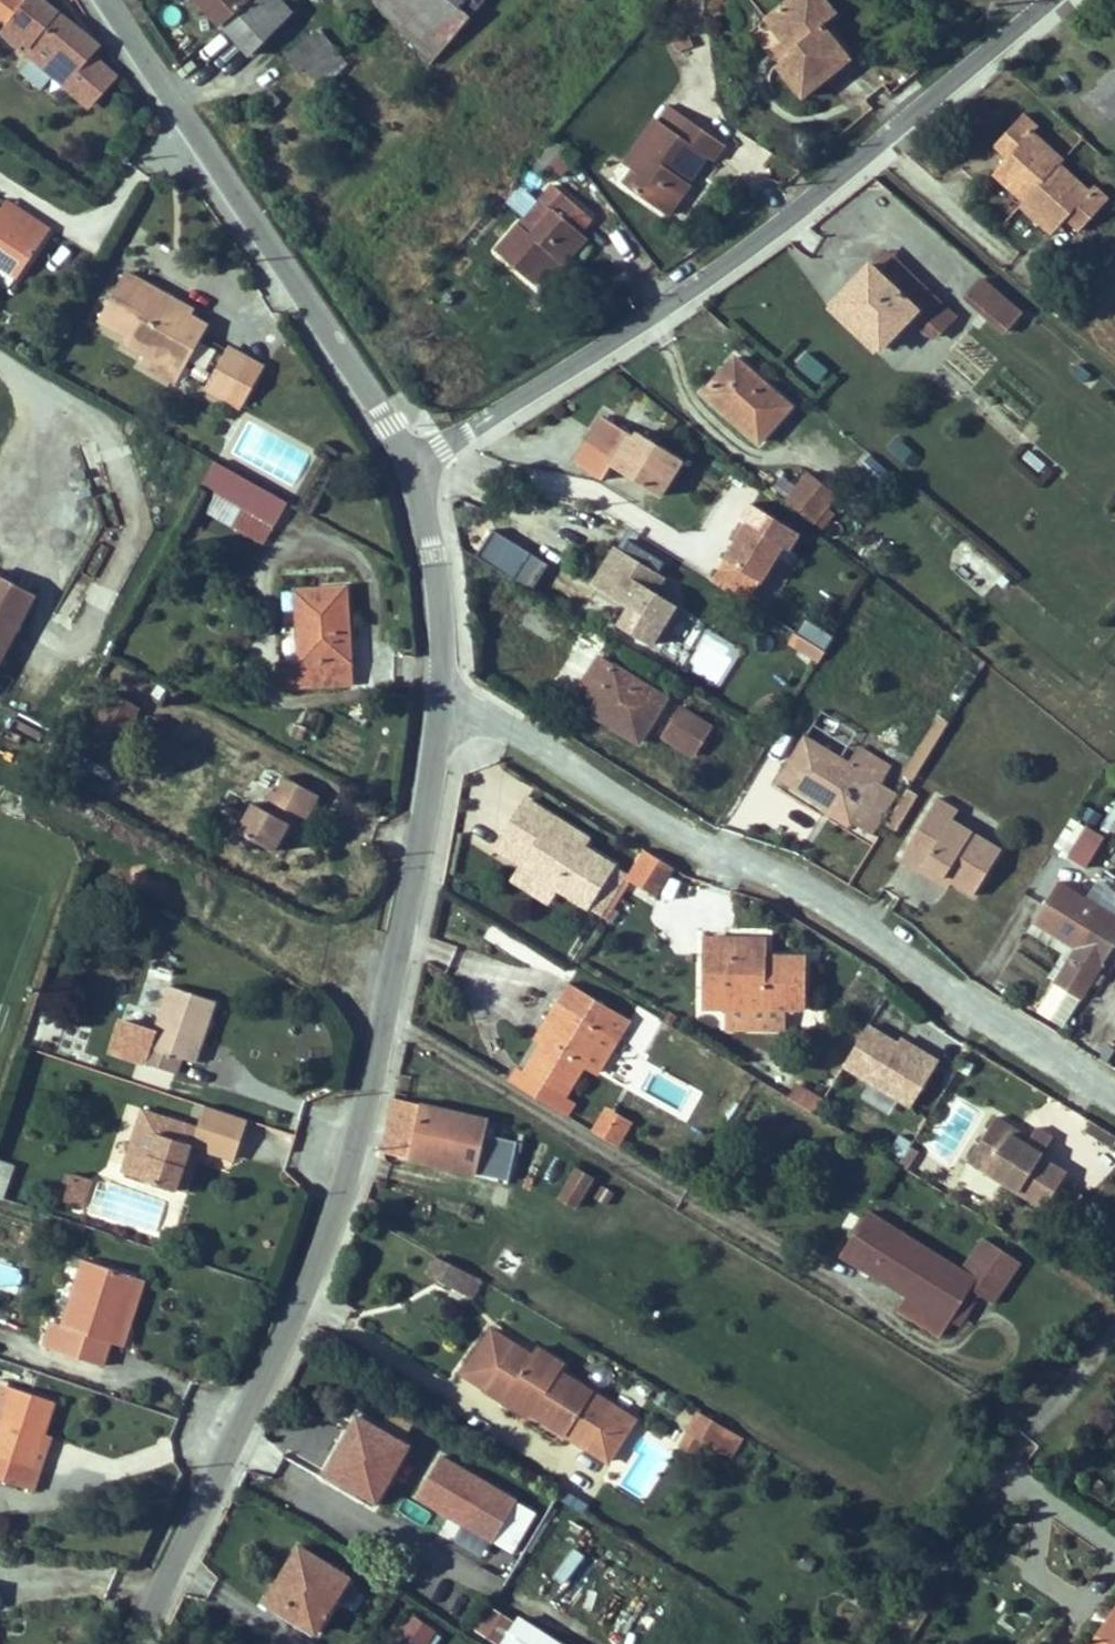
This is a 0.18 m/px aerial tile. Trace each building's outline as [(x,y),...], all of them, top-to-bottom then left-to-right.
[(52,88),(75,109),(83,101),(89,106),(110,80),(83,56),(79,60),(65,48),(74,37),(33,0),(19,0),(18,1),(10,10),(0,22),(0,42),(52,88)] [(18,1),(16,0),(0,0),(0,2),(10,10),(18,1)] [(237,53),(278,17),(264,0),(190,0),(237,53)] [(435,78),(454,56),(443,47),(481,0),(359,0),(435,78)] [(793,0),(785,0),(747,35),(776,68),(759,82),(785,113),(831,70),(804,39),(817,28),(793,0)] [(297,39),(278,17),(237,53),(248,65),(255,74),(297,39)] [(65,48),(79,60),(83,56),(88,50),(74,37),(65,48)] [(315,85),(328,101),(341,90),(313,57),(295,73),(310,91),(315,85)] [(1074,100),(1097,125),(1114,108),(1114,62),(1074,100)] [(311,111),(298,94),(289,101),(303,118),(311,111)] [(283,120),(275,109),(262,120),(272,130),(283,120)] [(978,146),(992,159),(985,167),(994,175),(1046,223),(1050,218),(1063,230),(1093,197),(1076,182),(1071,188),(1042,161),(1046,158),(1017,132),(1022,126),(1008,113),(978,146)] [(659,224),(683,195),(677,191),(696,166),(702,170),(716,155),(687,132),(677,147),(653,129),(620,174),(636,185),(626,199),(659,224)] [(708,175),(720,159),(716,155),(702,170),(708,175)] [(977,175),(987,184),(994,175),(985,167),(977,175)] [(1004,207),(1025,226),(1034,217),(1043,226),(1046,223),(994,175),(987,184),(1007,203),(1004,207)] [(662,227),(685,197),(683,195),(659,224),(662,227)] [(38,243),(44,232),(0,204),(0,219),(38,243)] [(534,244),(565,271),(581,250),(576,245),(587,231),(562,209),(534,244)] [(1043,226),(1034,217),(1025,226),(1035,235),(1043,226)] [(12,284),(38,243),(0,219),(0,276),(12,284)] [(491,269),(529,299),(550,272),(559,278),(565,271),(534,244),(529,251),(514,239),(491,269)] [(864,271),(887,292),(903,274),(879,253),(864,271)] [(931,340),(950,317),(903,274),(887,292),(864,271),(827,313),(876,355),(908,319),(931,340)] [(91,325),(120,343),(116,348),(136,360),(156,372),(160,365),(176,375),(198,335),(182,325),(164,313),(168,306),(118,277),(91,325)] [(1009,313),(976,284),(963,300),(996,327),(1009,313)] [(168,306),(164,313),(182,325),(187,317),(168,306)] [(796,365),(818,385),(830,372),(809,351),(796,365)] [(196,394),(217,407),(240,368),(219,356),(196,394)] [(156,372),(136,360),(132,369),(168,389),(176,375),(160,365),(156,372)] [(776,416),(718,367),(689,404),(746,452),(776,416)] [(255,377),(240,368),(217,407),(232,416),(255,377)] [(628,448),(611,438),(593,471),(656,505),(677,469),(630,443),(628,448)] [(867,455),(857,470),(877,483),(887,468),(867,455)] [(206,469),(192,493),(264,536),(279,511),(206,469)] [(774,505),(802,529),(823,504),(796,481),(774,505)] [(253,556),(264,536),(192,493),(180,514),(253,556)] [(750,506),(711,584),(756,606),(795,528),(750,506)] [(533,589),(548,566),(493,530),(478,552),(533,589)] [(950,567),(983,596),(1004,572),(971,543),(950,567)] [(662,590),(610,560),(588,597),(628,621),(618,637),(652,656),(673,619),(651,607),(662,590)] [(0,584),(0,647),(27,599),(0,584)] [(288,674),(265,675),(266,699),(339,695),(335,599),(285,601),(288,674)] [(705,629),(685,668),(718,685),(739,647),(705,629)] [(800,635),(791,649),(816,665),(825,651),(800,635)] [(581,705),(594,713),(606,720),(604,725),(621,736),(618,741),(639,753),(665,708),(600,669),(581,705)] [(128,720),(99,703),(72,749),(101,767),(128,720)] [(908,776),(942,715),(932,709),(898,770),(908,776)] [(588,724),(618,741),(621,736),(604,725),(606,720),(594,713),(588,724)] [(716,737),(681,717),(664,746),(699,766),(716,737)] [(841,773),(795,746),(771,787),(844,829),(867,790),(871,792),(882,774),(851,756),(841,773)] [(880,828),(889,835),(911,797),(900,790),(880,828)] [(241,820),(225,848),(261,868),(270,854),(276,843),(287,849),(307,814),(273,794),(264,811),(259,809),(250,825),(241,820)] [(949,883),(972,896),(997,850),(946,822),(951,811),(929,799),(895,862),(918,875),(921,868),(949,883)] [(609,877),(578,857),(546,836),(552,826),(524,808),(500,845),(527,863),(518,878),(554,901),(582,920),(609,877)] [(1103,826),(1114,834),(1114,810),(1103,826)] [(1069,823),(1054,850),(1065,856),(1080,829),(1069,823)] [(552,826),(546,836),(578,857),(584,848),(552,826)] [(1084,828),(1065,862),(1084,872),(1103,839),(1084,828)] [(287,849),(276,843),(270,854),(281,860),(287,849)] [(491,860),(518,878),(527,863),(500,845),(491,860)] [(921,868),(918,875),(946,889),(949,883),(921,868)] [(551,899),(518,878),(510,890),(543,911),(551,899)] [(1109,929),(1040,888),(1015,931),(1058,955),(1037,994),(1063,1009),(1109,929)] [(725,951),(695,951),(695,1021),(721,1021),(777,1021),(803,1021),(804,971),(770,971),(763,971),(750,971),(750,960),(724,960),(725,951)] [(750,960),(750,971),(763,971),(764,951),(725,951),(724,960),(750,960)] [(143,1066),(175,1076),(180,1059),(194,1064),(214,1002),(166,986),(165,987),(143,1066)] [(536,1050),(516,1083),(556,1109),(576,1077),(598,1041),(587,1035),(598,1017),(560,993),(539,1029),(546,1033),(536,1050)] [(587,1035),(598,1041),(610,1050),(621,1031),(598,1017),(587,1035)] [(869,1087),(864,1095),(906,1120),(941,1064),(872,1022),(842,1070),(869,1087)] [(546,1033),(539,1029),(529,1046),(536,1050),(546,1033)] [(610,1050),(598,1041),(576,1077),(588,1086),(610,1050)] [(557,1128),(564,1115),(556,1109),(516,1083),(509,1078),(501,1092),(557,1128)] [(795,1085),(788,1102),(817,1115),(824,1097),(795,1085)] [(482,1131),(399,1113),(386,1169),(504,1196),(512,1157),(479,1149),(482,1131)] [(140,1183),(177,1195),(190,1156),(198,1131),(160,1120),(140,1183)] [(605,1125),(596,1139),(603,1143),(609,1134),(618,1140),(621,1135),(605,1125)] [(596,1139),(590,1148),(606,1159),(618,1140),(609,1134),(603,1143),(596,1139)] [(897,1136),(890,1154),(906,1160),(913,1142),(897,1136)] [(995,1137),(968,1180),(1019,1213),(1054,1159),(1036,1148),(1030,1158),(1024,1167),(1006,1158),(1012,1148),(995,1137)] [(1006,1158),(1024,1167),(1030,1158),(1012,1148),(1006,1158)] [(177,1195),(186,1197),(198,1158),(190,1156),(177,1195)] [(4,1201),(14,1165),(0,1160),(0,1199),(4,1201)] [(59,1201),(84,1209),(92,1181),(67,1173),(59,1201)] [(100,1178),(91,1206),(107,1211),(116,1183),(100,1178)] [(550,1211),(565,1221),(583,1191),(568,1182),(550,1211)] [(951,1282),(855,1221),(828,1265),(894,1306),(884,1321),(929,1349),(959,1300),(983,1315),(1009,1273),(972,1249),(951,1282)] [(51,1323),(43,1347),(98,1365),(106,1342),(122,1294),(130,1297),(137,1278),(81,1259),(60,1326),(51,1323)] [(434,1293),(460,1308),(469,1292),(443,1276),(434,1293)] [(469,1292),(460,1308),(475,1317),(483,1301),(469,1292)] [(130,1297),(122,1294),(106,1342),(114,1344),(130,1297)] [(540,1381),(522,1369),(500,1353),(467,1398),(493,1416),(509,1426),(516,1416),(577,1455),(599,1420),(567,1399),(572,1391),(544,1374),(540,1381)] [(33,1494),(40,1474),(31,1471),(42,1436),(53,1402),(12,1389),(12,1390),(2,1421),(0,1426),(0,1483),(33,1494)] [(679,1450),(733,1469),(746,1434),(692,1414),(679,1450)] [(599,1420),(577,1455),(516,1416),(509,1426),(535,1444),(538,1439),(572,1462),(614,1489),(641,1447),(599,1420)] [(31,1471),(40,1474),(50,1439),(42,1436),(31,1471)] [(419,1477),(369,1445),(336,1497),(354,1510),(357,1506),(389,1525),(419,1477)] [(414,1501),(463,1527),(455,1541),(483,1556),(489,1544),(514,1558),(540,1510),(438,1457),(414,1501)] [(288,1639),(292,1633),(309,1643),(327,1643),(353,1604),(304,1572),(269,1626),(288,1639)] [(498,1610),(480,1643),(482,1643),(560,1643),(498,1610)] [(292,1633),(288,1639),(285,1643),(309,1643),(292,1633)]
